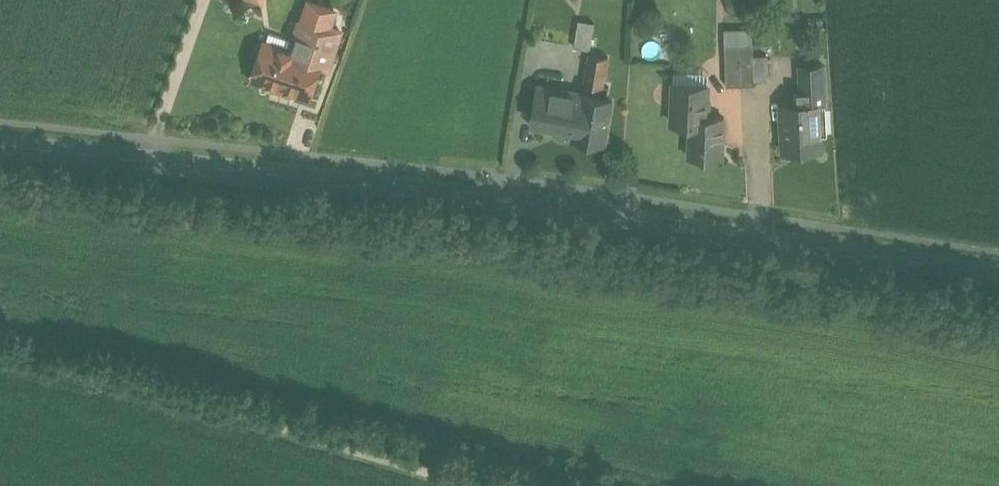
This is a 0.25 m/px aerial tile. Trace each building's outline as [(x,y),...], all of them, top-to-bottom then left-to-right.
[(331,19),(307,11),(305,18),(300,20),(298,28),(300,33),(294,51),(265,41),(264,44),(260,46),(257,54),(259,58),(253,77),(309,95),(321,62),(328,64),(340,29),(332,26),(330,22),(331,19)] [(596,24),(579,21),(575,47),(591,50),(596,24)] [(753,45),(725,46),(726,86),(754,85),(754,81),(754,56),(753,45)] [(609,57),(589,54),(584,84),(603,88),(609,57)] [(768,56),(754,56),(754,81),(769,80),(768,56)] [(823,63),(800,64),(802,91),(798,91),(799,103),(819,102),(820,104),(825,103),(823,63)] [(708,87),(674,85),(672,122),(691,123),(689,156),(722,158),(724,117),(709,116),(709,105),(707,105),(708,87)] [(613,100),(560,92),(560,90),(542,86),(539,102),(536,102),(533,120),(575,128),(573,137),(606,143),(613,100)] [(799,103),(781,104),(784,152),(822,150),(820,104),(819,102),(799,103)]
